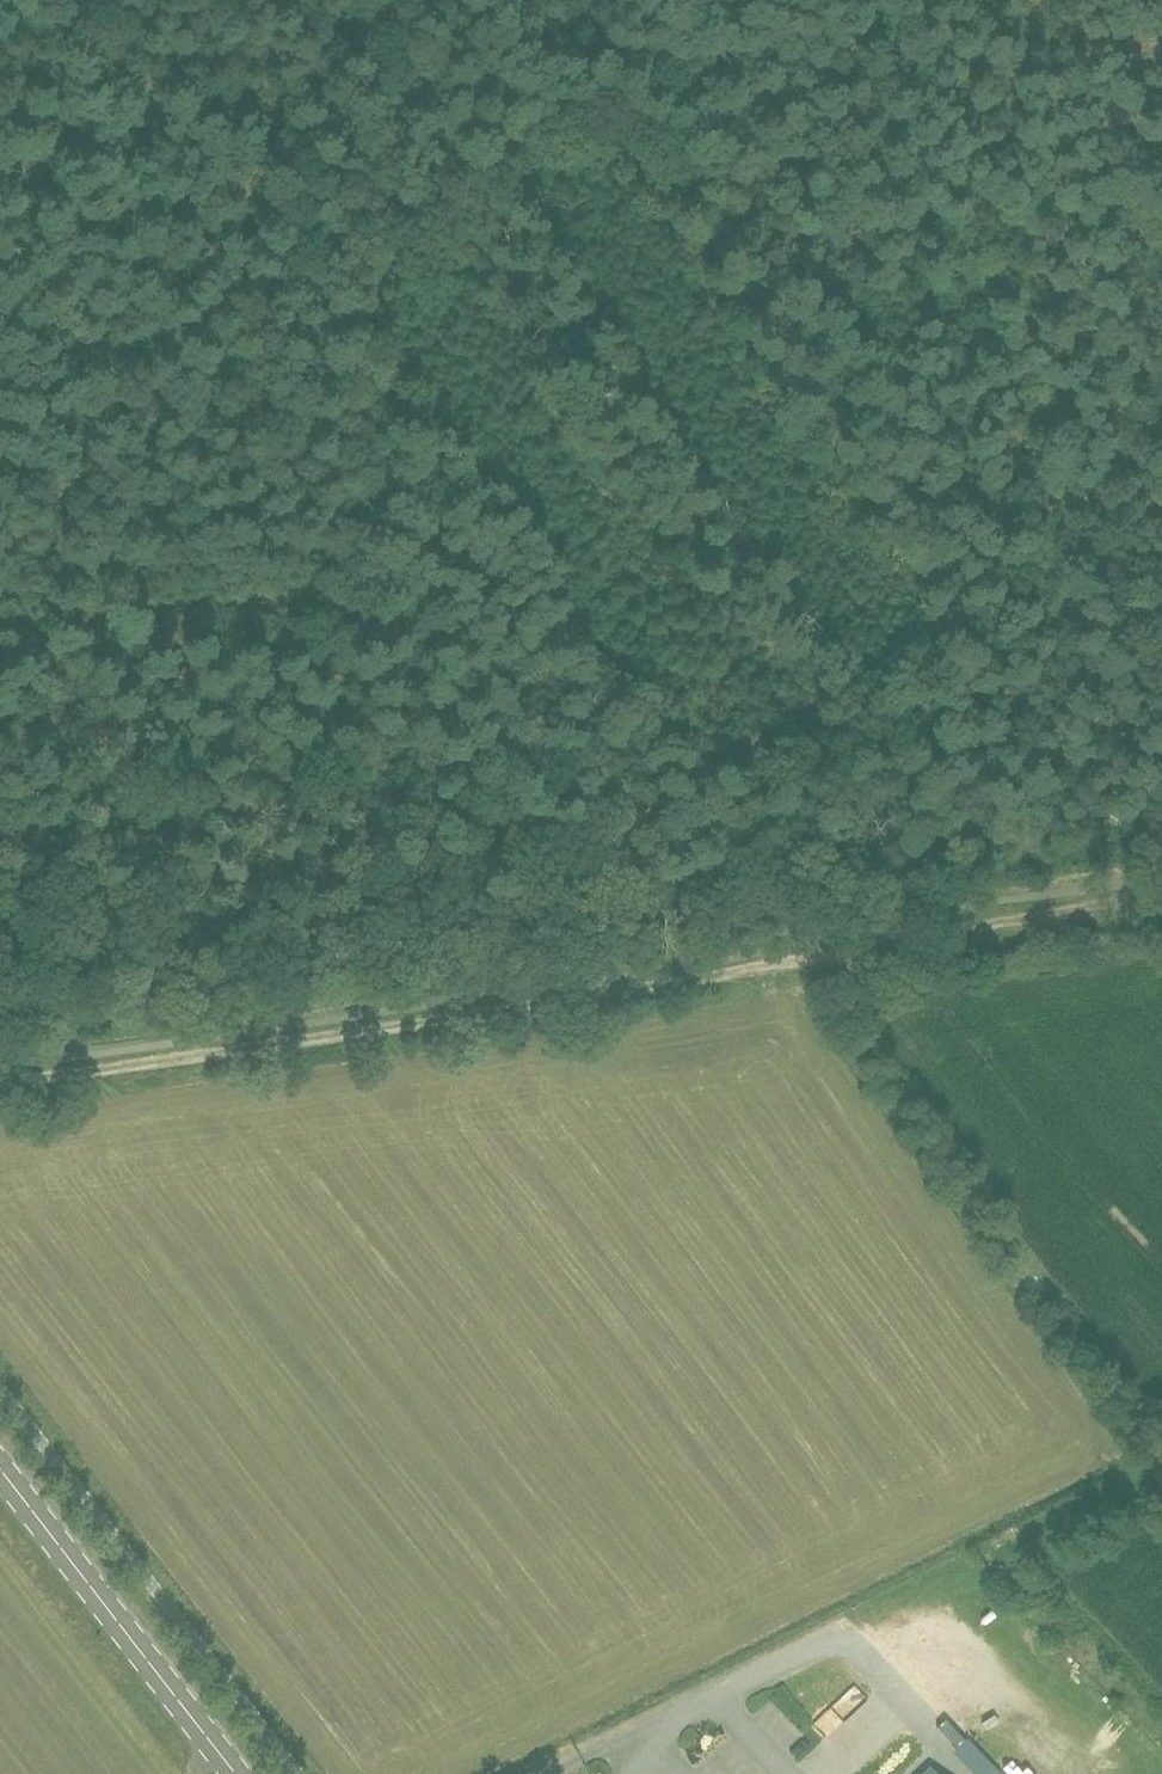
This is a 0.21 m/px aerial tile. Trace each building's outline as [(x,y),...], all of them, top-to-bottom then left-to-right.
[(853,1684),(835,1699),(848,1714),(866,1699),(853,1684)] [(825,1730),(840,1732),(843,1714),(827,1711),(825,1730)] [(841,1773),(849,1773),(859,1766),(852,1755),(836,1766),(841,1773)]
